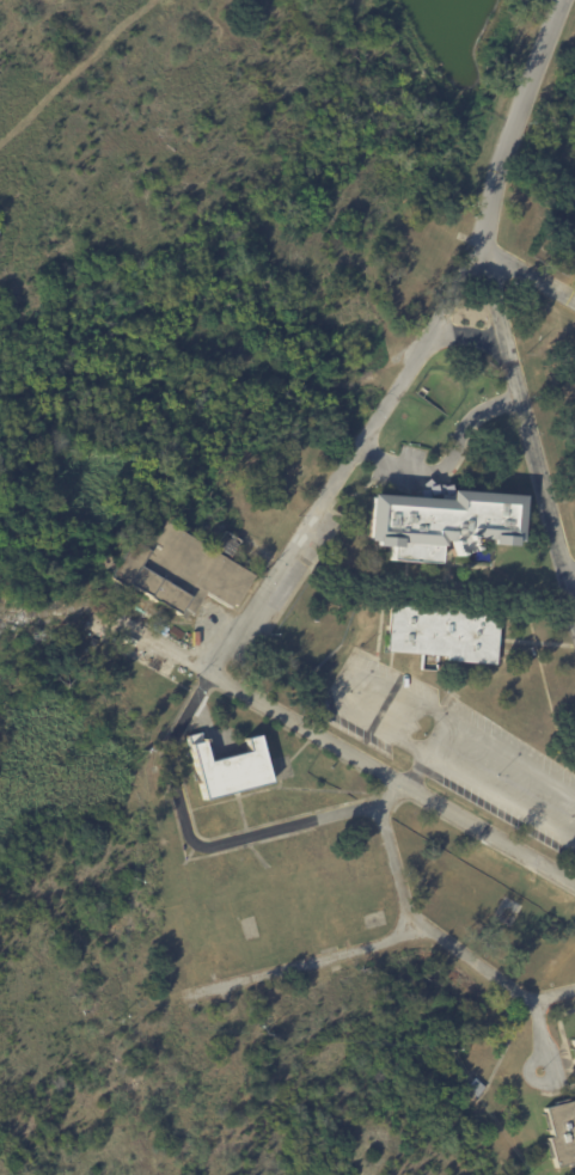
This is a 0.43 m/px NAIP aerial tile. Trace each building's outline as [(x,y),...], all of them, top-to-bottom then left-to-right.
[(457,491),(527,497),(524,545),(519,544),(519,549),(495,547),(495,545),(479,544),(483,552),(463,559),(457,545),(446,545),(445,549),(442,549),(441,567),(391,563),(392,551),(378,550),(379,546),(369,545),(372,495),(452,501),(452,491),(457,491)] [(228,537),(234,540),(222,559),(227,562),(230,557),(249,569),(246,574),(249,575),(230,607),(227,605),(226,608),(198,592),(185,613),(182,612),(177,619),(172,617),(172,614),(123,585),(121,588),(104,579),(127,541),(141,550),(159,521),(207,550),(219,531),(228,537)] [(494,638),(493,663),(441,661),(442,655),(385,651),(389,604),(461,608),(461,613),(496,616),(494,638)] [(213,761),(250,753),(246,740),(261,735),(274,784),(206,802),(192,746),(190,747),(188,735),(200,733),(202,743),(206,742),(210,761),(213,761)] [(477,1085),(481,1089),(472,1100),(461,1090),(471,1081),(477,1085)] [(571,1101),(574,1114),(574,1163),(553,1169),(545,1137),(550,1136),(543,1108),(571,1101)]
